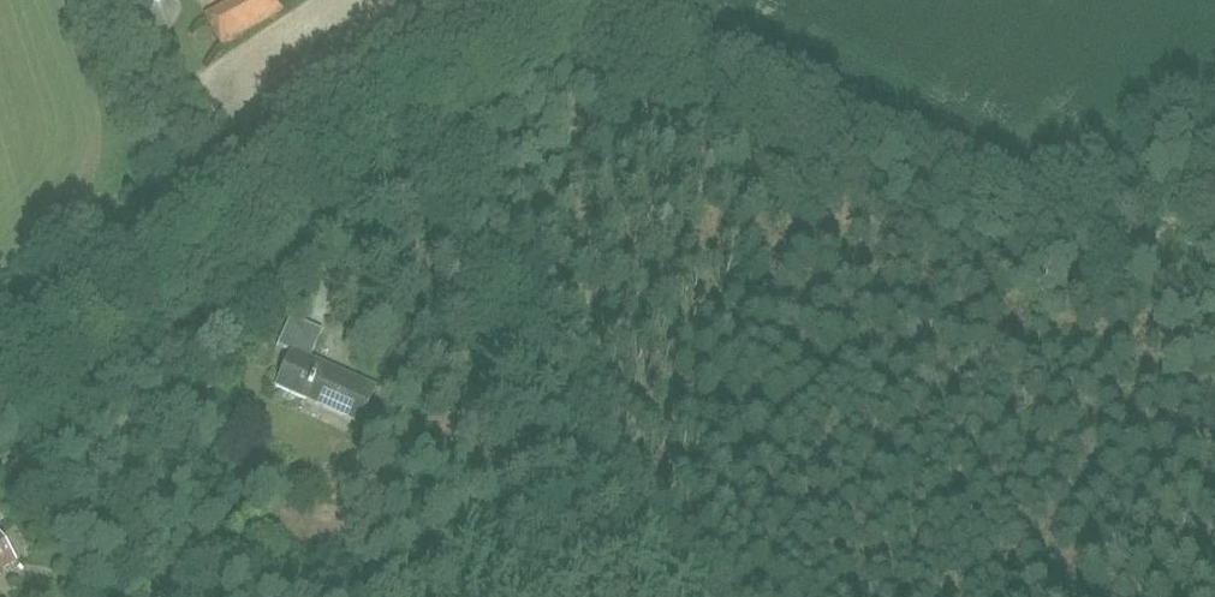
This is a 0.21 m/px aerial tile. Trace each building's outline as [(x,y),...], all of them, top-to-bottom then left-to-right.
[(181,9),(175,0),(134,0),(132,4),(138,29),(167,34),(181,9)] [(205,14),(220,42),(283,9),(277,0),(232,0),(205,14)] [(278,345),(292,350),(276,386),(360,423),(376,388),(310,358),(322,330),(290,316),(278,345)] [(0,538),(0,570),(15,560),(0,538)] [(367,596),(385,596),(378,585),(365,593),(367,596)]
